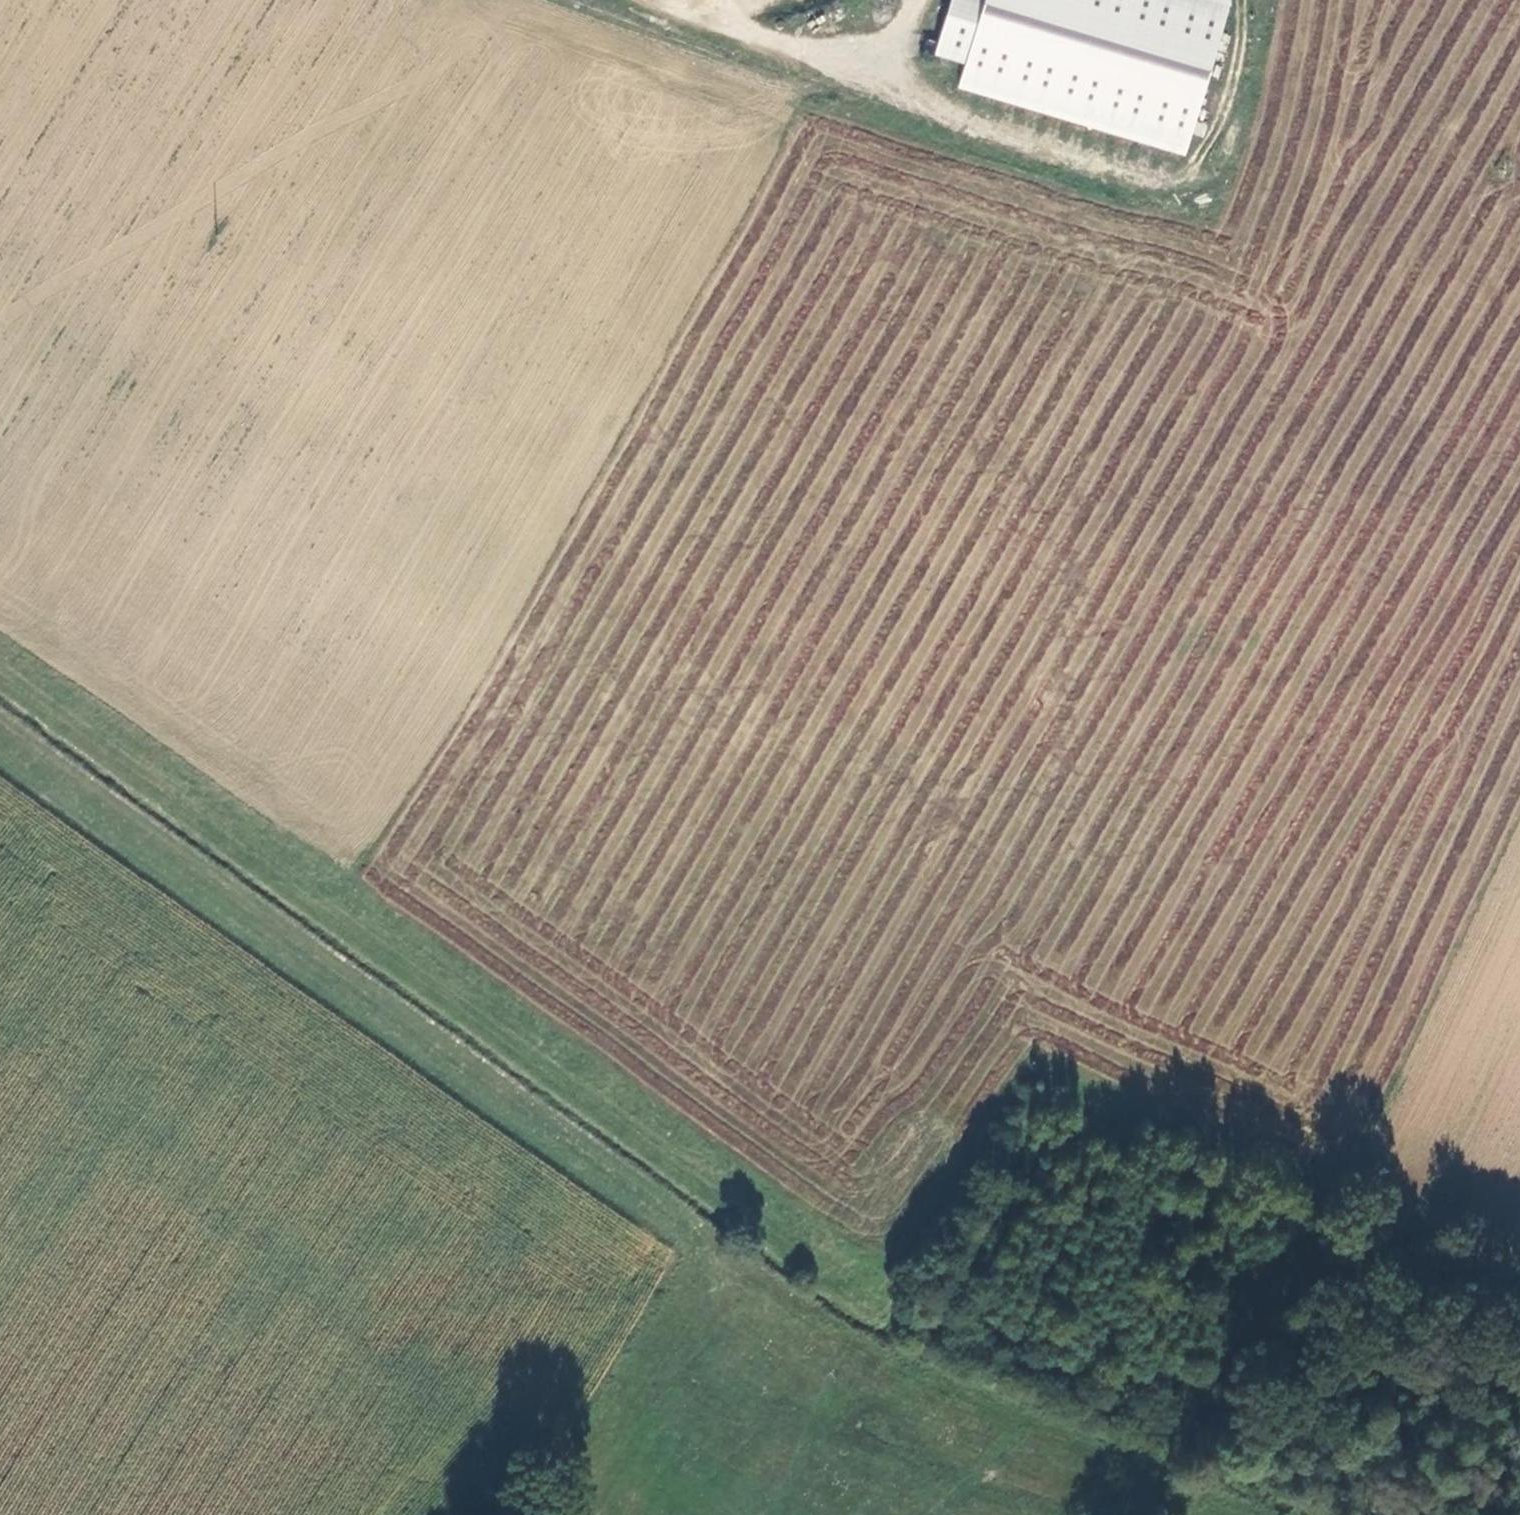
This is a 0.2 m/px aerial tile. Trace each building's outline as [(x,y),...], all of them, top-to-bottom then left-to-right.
[(1192,151),(1228,0),(949,0),(935,56),(964,63),(956,94),(1192,151)]
